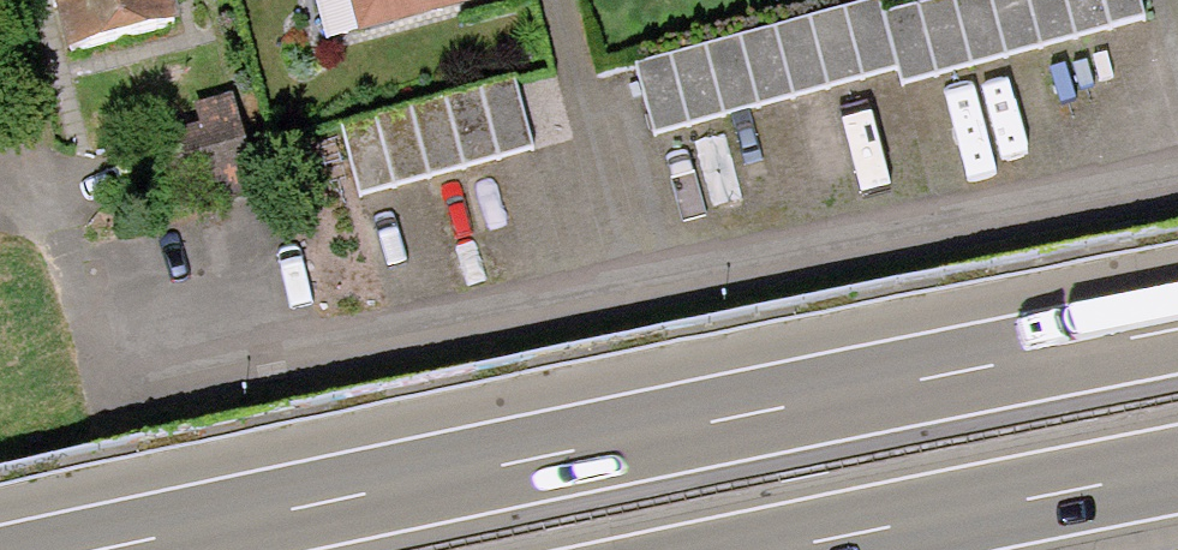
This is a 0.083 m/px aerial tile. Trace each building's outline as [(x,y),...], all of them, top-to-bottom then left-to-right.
[(66,44),(179,14),(175,0),(54,0),(66,44)] [(361,31),(473,0),(352,0),(361,31)] [(655,133),(895,67),(900,84),(1144,17),(1140,0),(929,0),(884,12),(880,0),(866,0),(635,64),(655,133)] [(517,74),(337,123),(356,195),(537,147),(517,74)] [(234,92),(117,123),(145,224),(262,193),(234,92)]
